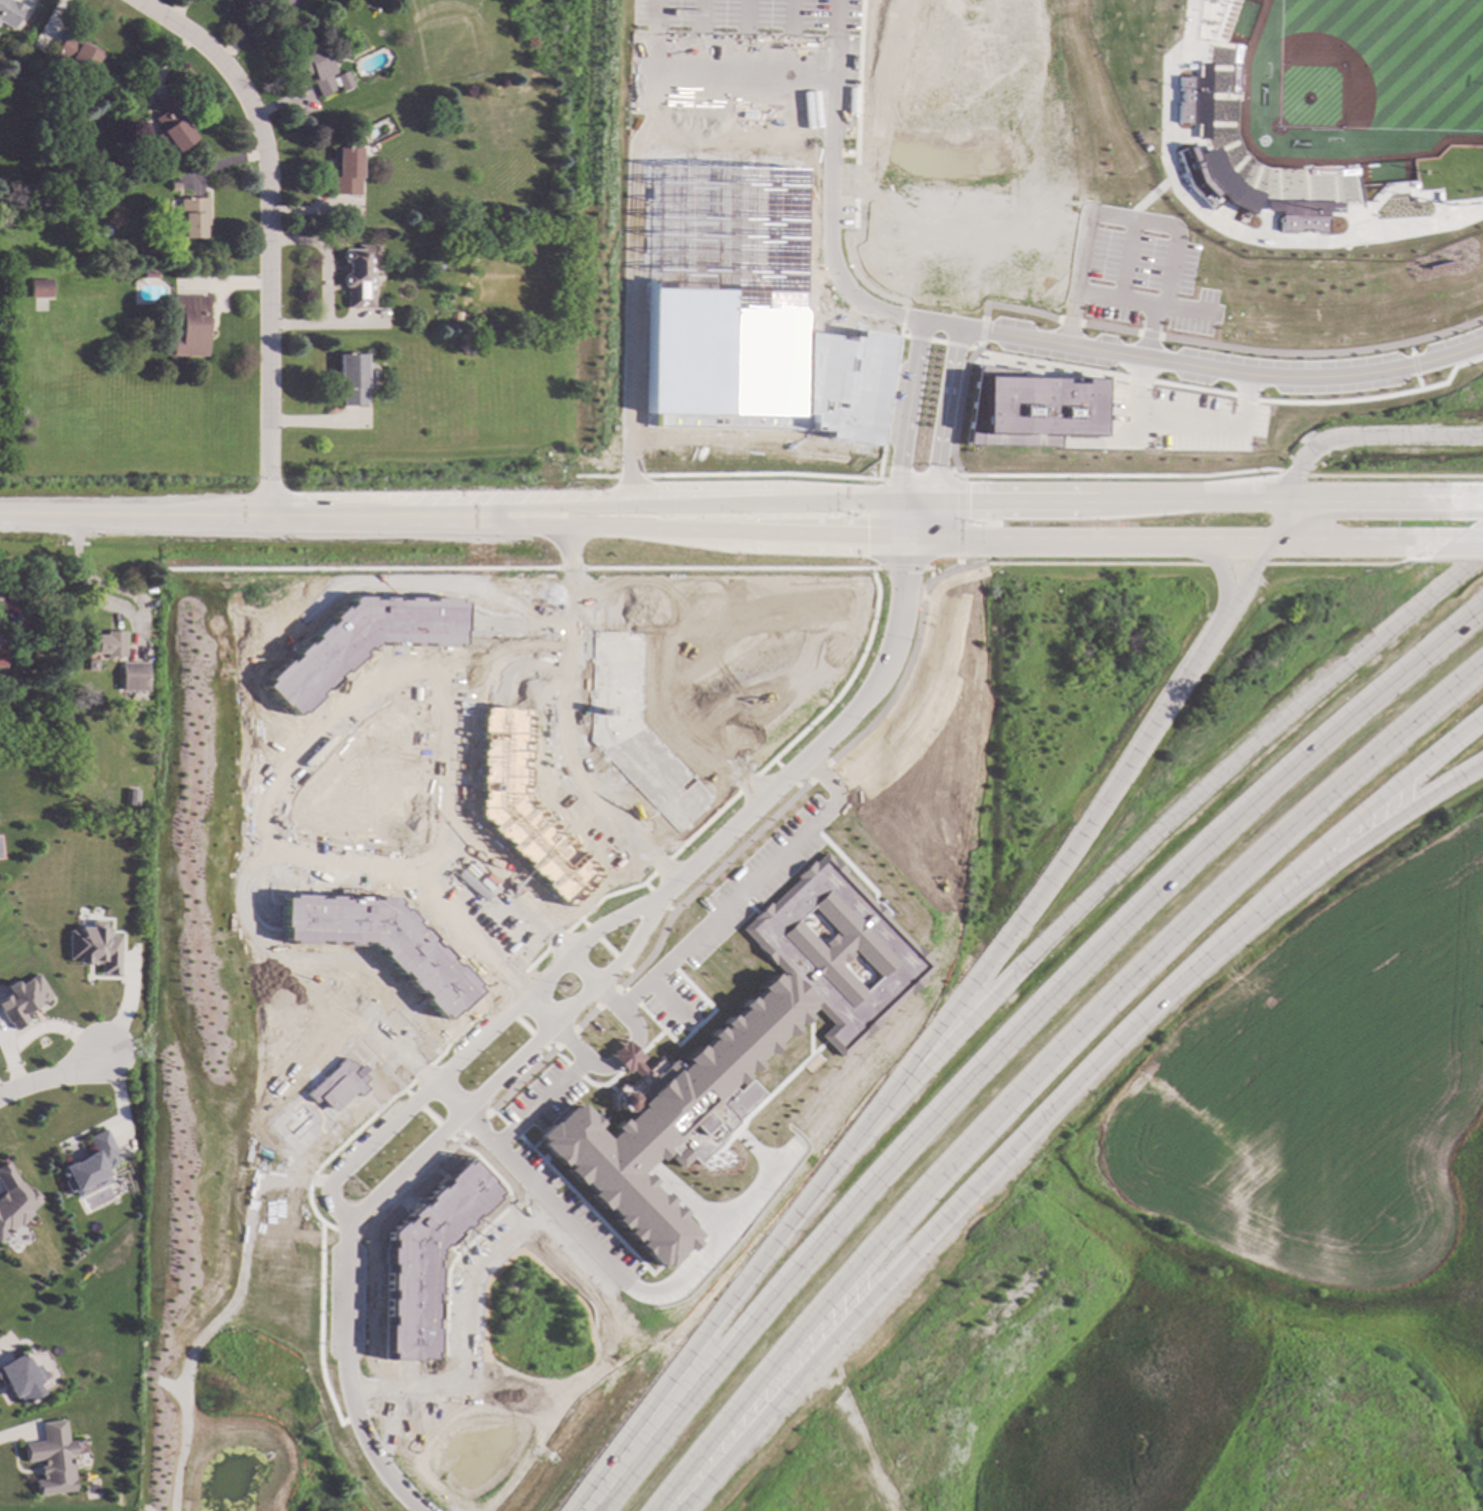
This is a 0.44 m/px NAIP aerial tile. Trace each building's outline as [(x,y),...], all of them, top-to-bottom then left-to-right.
[(23,7),(10,0),(0,0),(0,24),(12,30),(23,7)] [(1205,211),(1217,201),(1221,205),(1231,209),(1237,212),(1243,214),(1245,215),(1245,214),(1252,199),(1260,202),(1259,212),(1274,212),(1274,215),(1274,233),(1320,233),(1321,216),(1321,213),(1335,213),(1336,203),(1357,203),(1364,202),(1379,184),(1412,182),(1412,191),(1436,189),(1437,202),(1466,199),(1479,197),(1482,196),(1482,146),(1445,145),(1432,158),(1334,167),(1299,166),(1299,169),(1266,168),(1251,162),(1240,150),(1234,135),(1235,102),(1238,102),(1239,64),(1242,46),(1259,0),(1195,0),(1190,40),(1201,41),(1198,63),(1193,64),(1193,77),(1190,77),(1172,77),(1172,85),(1172,92),(1174,92),(1173,103),(1172,103),(1171,124),(1188,124),(1192,124),(1191,139),(1201,139),(1205,148),(1190,154),(1189,155),(1186,146),(1169,152),(1170,155),(1184,189),(1205,211)] [(101,56),(88,74),(69,61),(67,65),(51,54),(67,31),(101,56)] [(362,38),(365,45),(363,49),(356,52),(352,50),(349,43),(351,39),(357,37),(362,38)] [(327,54),(332,51),(337,62),(332,64),(335,69),(328,73),(331,79),(345,71),(352,84),(340,90),(338,87),(319,97),(295,51),(319,39),(327,54)] [(185,114),(181,116),(197,137),(178,151),(172,144),(164,150),(152,134),(160,128),(152,118),(159,113),(150,101),(166,89),(185,114)] [(359,195),(330,194),(331,145),(360,145),(359,195)] [(798,169),(649,167),(643,428),(821,431),(821,438),(875,447),(892,337),(854,331),(853,339),(844,338),(844,342),(829,340),(829,337),(796,332),(798,169)] [(207,223),(205,223),(205,237),(183,237),(183,219),(168,219),(168,197),(207,197),(207,223)] [(378,259),(370,260),(371,289),(372,289),(372,307),(345,308),(345,286),(343,286),(342,271),(347,271),(347,260),(342,260),(342,246),(355,246),(355,244),(377,244),(378,259)] [(50,297),(30,298),(29,279),(50,279),(50,297)] [(205,354),(170,353),(170,334),(180,334),(180,317),(172,316),(173,295),(206,296),(205,354)] [(366,388),(363,388),(363,406),(341,407),(340,386),(339,386),(339,354),(365,354),(366,388)] [(975,366),(964,445),(1055,448),(1056,443),(1056,437),(1095,437),(1096,380),(1075,379),(1075,383),(1058,383),(1058,378),(1017,377),(1017,371),(1007,370),(975,366)] [(461,601),(460,623),(460,631),(458,631),(458,644),(451,644),(451,646),(425,646),(425,643),(416,643),(416,646),(408,646),(408,643),(399,643),(399,646),(382,645),(382,643),(373,643),(373,645),(370,645),(366,649),(364,647),(359,652),(361,654),(342,673),(340,671),(334,677),(336,679),(323,691),(321,689),(315,695),(317,697),(300,714),(297,711),(294,715),(284,706),(283,707),(263,687),(268,682),(266,680),(285,660),(287,662),(293,656),(292,654),(304,642),(306,644),(313,638),(311,637),(341,607),(343,609),(349,603),(347,601),(352,596),(368,597),(368,599),(376,599),(376,596),(388,596),(393,597),(393,599),(401,600),(401,597),(419,597),(419,600),(426,600),(426,597),(433,597),(454,598),(454,601),(461,601)] [(124,656),(105,657),(105,653),(96,653),(96,648),(86,648),(85,634),(105,634),(105,631),(124,630),(124,656)] [(595,632),(613,633),(625,633),(625,636),(638,636),(638,642),(640,642),(639,669),(637,669),(636,677),(639,677),(639,686),(636,686),(636,695),(638,695),(638,712),(635,711),(635,721),(638,721),(638,724),(642,728),(640,730),(645,735),(647,733),(665,752),(663,754),(669,760),(671,758),(683,771),(681,773),(687,779),(688,777),(705,795),(703,797),(707,801),(697,810),(699,812),(678,831),(673,826),(671,828),(652,808),(654,807),(648,800),(646,802),(634,790),(636,787),(630,781),(628,783),(599,752),(601,750),(596,744),(594,746),(589,741),(589,725),(592,725),(592,717),(589,717),(589,700),(592,700),(593,693),(590,692),(590,674),(593,674),(593,667),(590,667),(591,639),(595,639),(595,632)] [(145,690),(120,690),(120,661),(145,661),(145,690)] [(483,707),(504,708),(513,708),(513,711),(526,711),(526,717),(528,717),(527,744),(525,744),(525,752),(527,752),(527,761),(524,761),(524,770),(527,770),(526,787),(524,786),(523,795),(526,796),(526,799),(530,803),(528,805),(533,810),(535,808),(553,827),(551,829),(557,835),(559,833),(571,846),(569,848),(575,854),(577,852),(594,870),(591,872),(595,876),(586,885),(587,887),(566,906),(561,901),(559,903),(540,883),(542,882),(536,875),(534,877),(522,865),(524,862),(518,856),(516,858),(487,827),(490,825),(484,819),(482,821),(477,816),(477,800),(480,800),(480,792),(477,792),(478,775),(481,775),(481,767),(478,767),(478,749),(481,749),(481,742),(478,742),(479,714),(483,714),(483,707)] [(137,790),(136,805),(124,804),(125,789),(137,790)] [(821,853),(810,864),(808,861),(791,877),(793,879),(766,905),(764,903),(754,913),(749,919),(749,920),(739,930),(754,946),(752,947),(770,965),(771,964),(780,974),(776,977),(774,975),(772,977),(769,974),(754,988),(757,991),(748,1000),(745,997),(735,1006),(739,1009),(729,1018),(726,1015),(716,1024),(719,1027),(716,1030),(713,1027),(703,1036),(707,1040),(697,1049),(694,1045),(679,1060),(682,1063),(677,1067),(669,1059),(665,1063),(657,1055),(643,1069),(637,1062),(641,1058),(637,1055),(632,1049),(623,1040),(606,1056),(614,1064),(620,1070),(624,1074),(629,1069),(636,1077),(627,1086),(617,1086),(607,1095),(607,1108),(611,1113),(615,1109),(619,1112),(627,1112),(628,1111),(630,1113),(621,1122),(617,1119),(608,1128),(611,1131),(602,1139),(592,1128),(596,1124),(587,1114),(587,1115),(575,1103),(569,1109),(567,1107),(550,1123),(549,1122),(534,1137),(537,1140),(538,1141),(535,1144),(557,1167),(560,1164),(564,1167),(561,1170),(575,1186),(578,1183),(588,1193),(585,1196),(599,1211),(602,1207),(612,1218),(609,1221),(617,1229),(620,1226),(624,1230),(621,1233),(629,1242),(632,1239),(636,1243),(633,1246),(654,1267),(657,1264),(658,1266),(661,1269),(675,1256),(674,1255),(680,1249),(683,1252),(691,1244),(689,1241),(694,1236),(676,1217),(680,1214),(670,1204),(667,1207),(665,1205),(668,1201),(659,1191),(655,1195),(647,1185),(650,1182),(640,1173),(637,1176),(635,1174),(651,1158),(654,1161),(663,1153),(660,1150),(663,1147),(671,1155),(667,1158),(677,1169),(689,1159),(695,1165),(707,1154),(718,1144),(716,1141),(735,1122),(734,1121),(761,1095),(747,1080),(734,1092),(727,1085),(729,1083),(733,1087),(742,1078),(738,1074),(742,1070),(746,1074),(755,1066),(751,1062),(761,1052),(764,1056),(774,1047),(770,1043),(780,1034),(783,1038),(791,1030),(787,1026),(792,1021),(796,1025),(803,1018),(800,1014),(806,1008),(804,1006),(808,1003),(829,1025),(817,1037),(823,1042),(837,1058),(856,1040),(857,1041),(921,980),(919,978),(930,967),(924,961),(926,960),(912,945),(911,947),(881,916),(883,914),(878,909),(872,902),(870,904),(841,873),(843,872),(828,857),(826,858),(821,853)] [(282,898),(281,915),(281,928),(283,928),(283,941),(289,941),(289,944),(316,944),(316,942),(324,942),(324,945),(333,945),(333,942),(342,943),(342,945),(354,945),(358,945),(359,943),(368,943),(368,946),(371,946),(375,950),(377,948),(382,953),(380,955),(397,974),(399,972),(406,979),(404,981),(415,994),(418,992),(423,998),(421,999),(423,1002),(438,1017),(440,1015),(444,1019),(454,1010),(455,1011),(476,992),(471,987),(473,985),(454,965),(453,966),(447,960),(449,958),(437,946),(434,948),(428,941),(430,940),(401,909),(399,911),(394,905),(396,903),(391,898),(374,897),(374,900),(366,900),(367,897),(349,896),(349,899),(342,899),(342,896),(323,896),(323,899),(316,898),(316,895),(288,895),(288,898),(282,898)] [(67,931),(77,931),(77,928),(89,928),(89,921),(103,922),(103,928),(108,929),(108,937),(118,937),(117,975),(104,975),(104,974),(99,974),(99,964),(94,964),(94,966),(84,966),(84,964),(76,964),(76,960),(67,960),(67,931)] [(7,1024),(0,1013),(0,999),(8,994),(4,987),(14,980),(17,986),(36,974),(50,996),(45,1000),(46,1002),(39,1005),(37,1002),(35,1003),(36,1006),(22,1014),(26,1021),(12,1030),(8,1023),(7,1024)] [(304,1094),(343,1058),(348,1063),(350,1061),(356,1068),(361,1064),(363,1067),(366,1070),(362,1074),(367,1079),(362,1084),(366,1089),(359,1097),(354,1092),(332,1113),(319,1099),(313,1104),(304,1094)] [(115,1151),(112,1152),(116,1161),(108,1165),(106,1162),(104,1164),(108,1174),(107,1175),(109,1179),(99,1183),(98,1180),(85,1186),(87,1190),(76,1195),(73,1189),(68,1191),(62,1179),(64,1178),(60,1168),(71,1162),(72,1163),(88,1156),(87,1153),(94,1150),(87,1135),(104,1126),(115,1151)] [(385,1233),(397,1222),(400,1224),(406,1218),(404,1216),(415,1205),(418,1208),(425,1201),(423,1198),(434,1187),(437,1190),(444,1183),(441,1180),(459,1163),(461,1165),(466,1161),(486,1182),(485,1183),(494,1192),(489,1197),(491,1199),(472,1217),(470,1215),(464,1221),(466,1223),(460,1229),(458,1226),(451,1233),(453,1235),(441,1247),(438,1245),(432,1251),(434,1253),(432,1256),(432,1261),(429,1261),(429,1268),(432,1268),(431,1293),(428,1293),(428,1303),(431,1303),(431,1320),(428,1320),(427,1329),(431,1329),(430,1353),(427,1353),(427,1359),(414,1359),(414,1361),(405,1361),(385,1360),(385,1354),(382,1354),(383,1325),(386,1326),(386,1317),(383,1317),(383,1299),(386,1299),(387,1291),(383,1291),(384,1273),(387,1273),(387,1265),(384,1265),(385,1248),(388,1248),(388,1240),(385,1240),(385,1233)] [(4,1234),(0,1239),(0,1195),(3,1192),(0,1187),(0,1167),(6,1163),(17,1181),(28,1192),(31,1189),(39,1197),(36,1199),(39,1201),(28,1212),(30,1214),(18,1227),(16,1225),(5,1235),(4,1234)] [(1,1387),(0,1385),(0,1364),(21,1353),(29,1368),(36,1364),(43,1379),(34,1383),(39,1393),(19,1403),(15,1395),(10,1398),(6,1390),(7,1389),(5,1385),(1,1387)] [(62,1420),(65,1442),(71,1441),(73,1455),(67,1456),(72,1491),(36,1495),(36,1494),(34,1494),(33,1481),(40,1480),(40,1475),(38,1475),(37,1466),(41,1466),(40,1460),(24,1462),(23,1460),(22,1460),(21,1448),(22,1448),(21,1444),(40,1442),(38,1423),(62,1420)]
